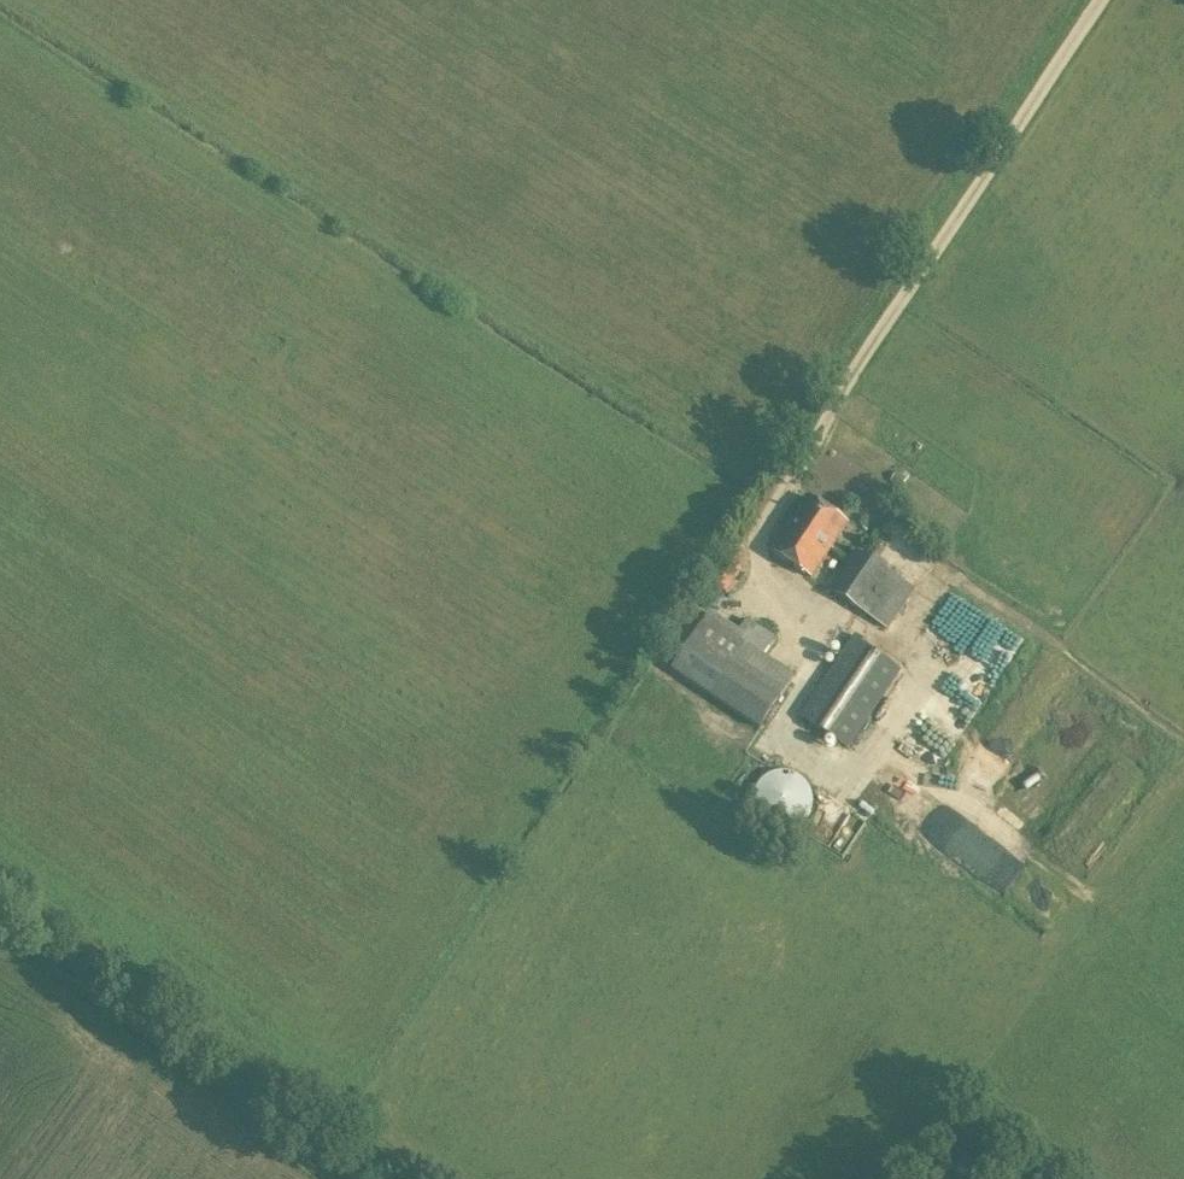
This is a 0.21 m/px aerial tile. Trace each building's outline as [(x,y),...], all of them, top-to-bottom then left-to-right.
[(815,577),(851,523),(810,497),(775,551),(815,577)] [(727,593),(748,562),(731,550),(710,581),(727,593)] [(892,628),(918,588),(862,550),(835,590),(892,628)] [(739,630),(710,611),(671,670),(761,730),(796,677),(765,657),(776,638),(747,619),(739,630)] [(850,751),(902,671),(862,645),(864,642),(854,635),(800,718),(850,751)] [(784,831),(789,831),(794,829),(799,826),(803,823),(806,819),(809,815),(811,810),(812,805),(812,799),(811,794),(810,789),(807,785),(804,780),(799,777),(795,774),(790,773),(784,772),(779,772),(774,773),(769,775),(764,778),(760,782),(757,786),(755,791),(753,796),(753,801),(753,807),(755,812),(757,817),(760,821),(764,825),(768,828),(773,830),(778,831),(784,831)]
